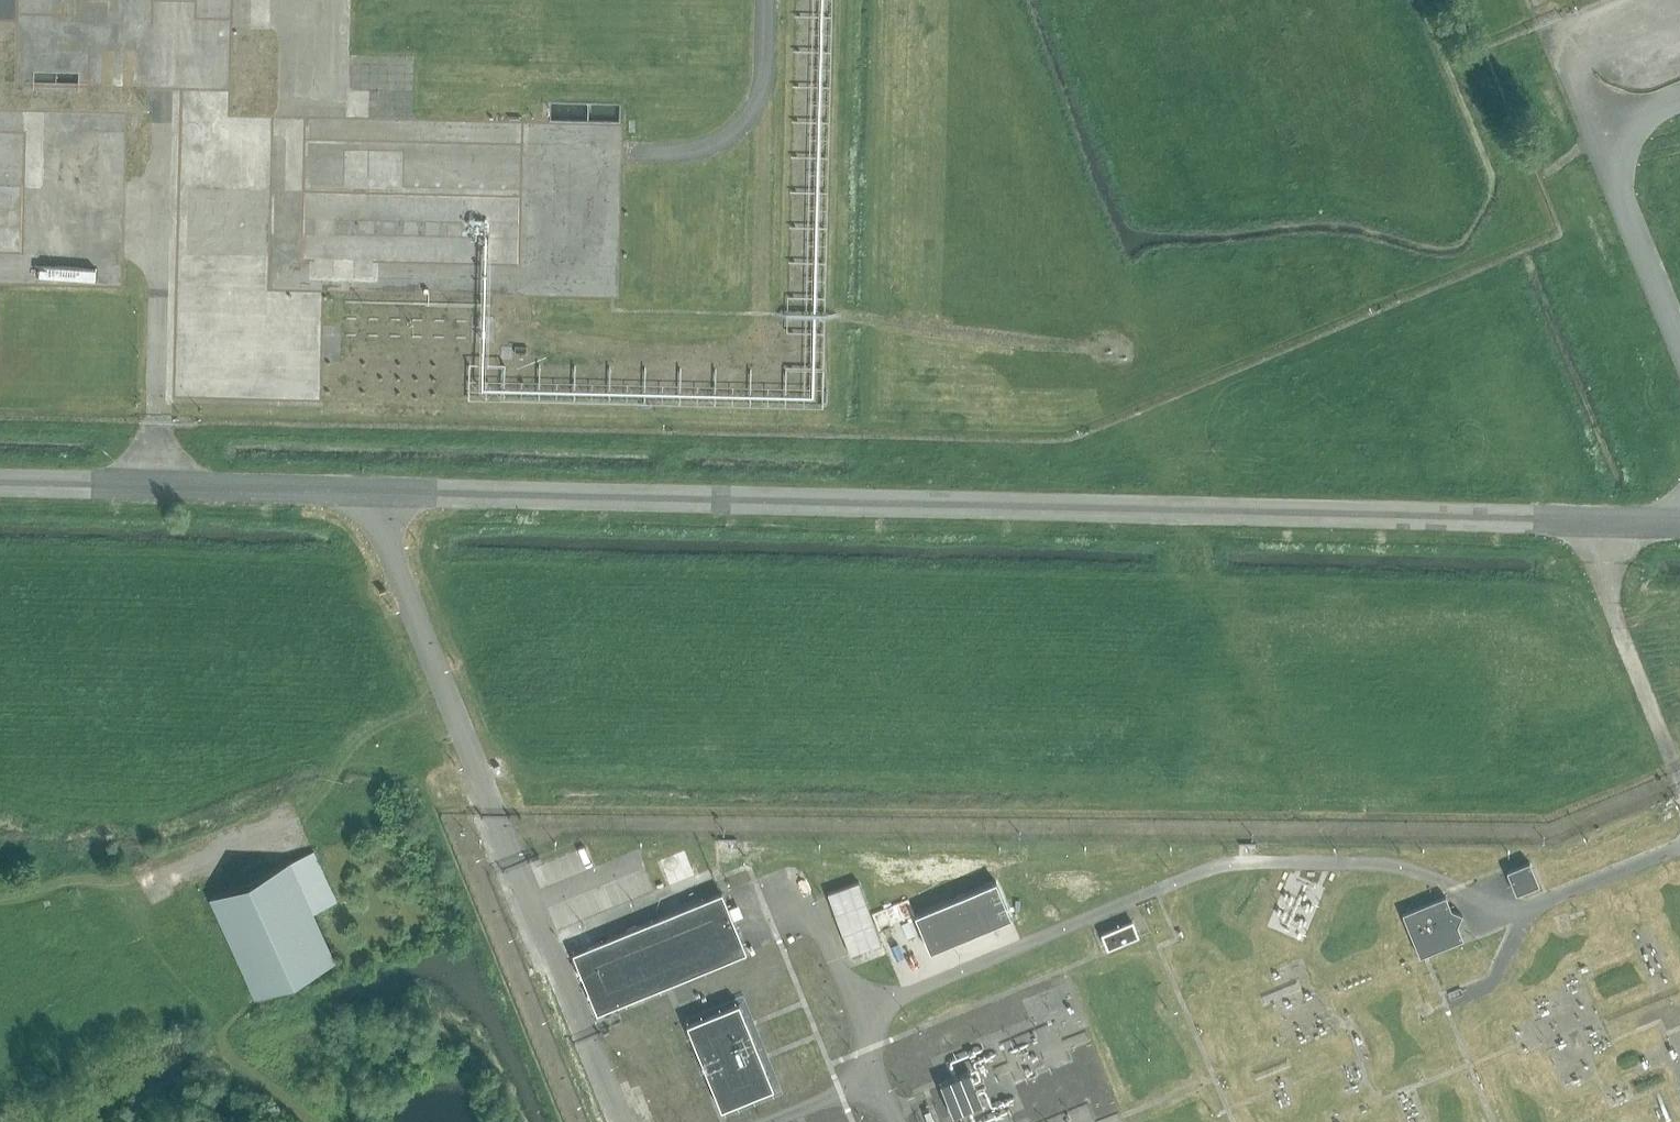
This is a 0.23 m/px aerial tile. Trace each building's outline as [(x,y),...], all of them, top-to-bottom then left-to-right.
[(313,912),(336,901),(313,851),(208,898),(254,998),(336,961),(313,912)] [(669,868),(679,892),(704,882),(694,857),(669,868)] [(1529,862),(1506,871),(1515,895),(1539,885),(1529,862)] [(881,943),(858,881),(827,893),(850,955),(881,943)] [(572,953),(597,1013),(747,952),(722,892),(572,953)] [(1445,896),(1402,914),(1420,958),(1463,940),(1457,926),(1462,915),(1451,909),(1445,896)] [(1132,921),(1101,934),(1107,949),(1139,936),(1132,921)] [(739,1003),(686,1024),(721,1110),(774,1088),(739,1003)] [(950,1081),(964,1113),(993,1101),(979,1069),(950,1081)]
